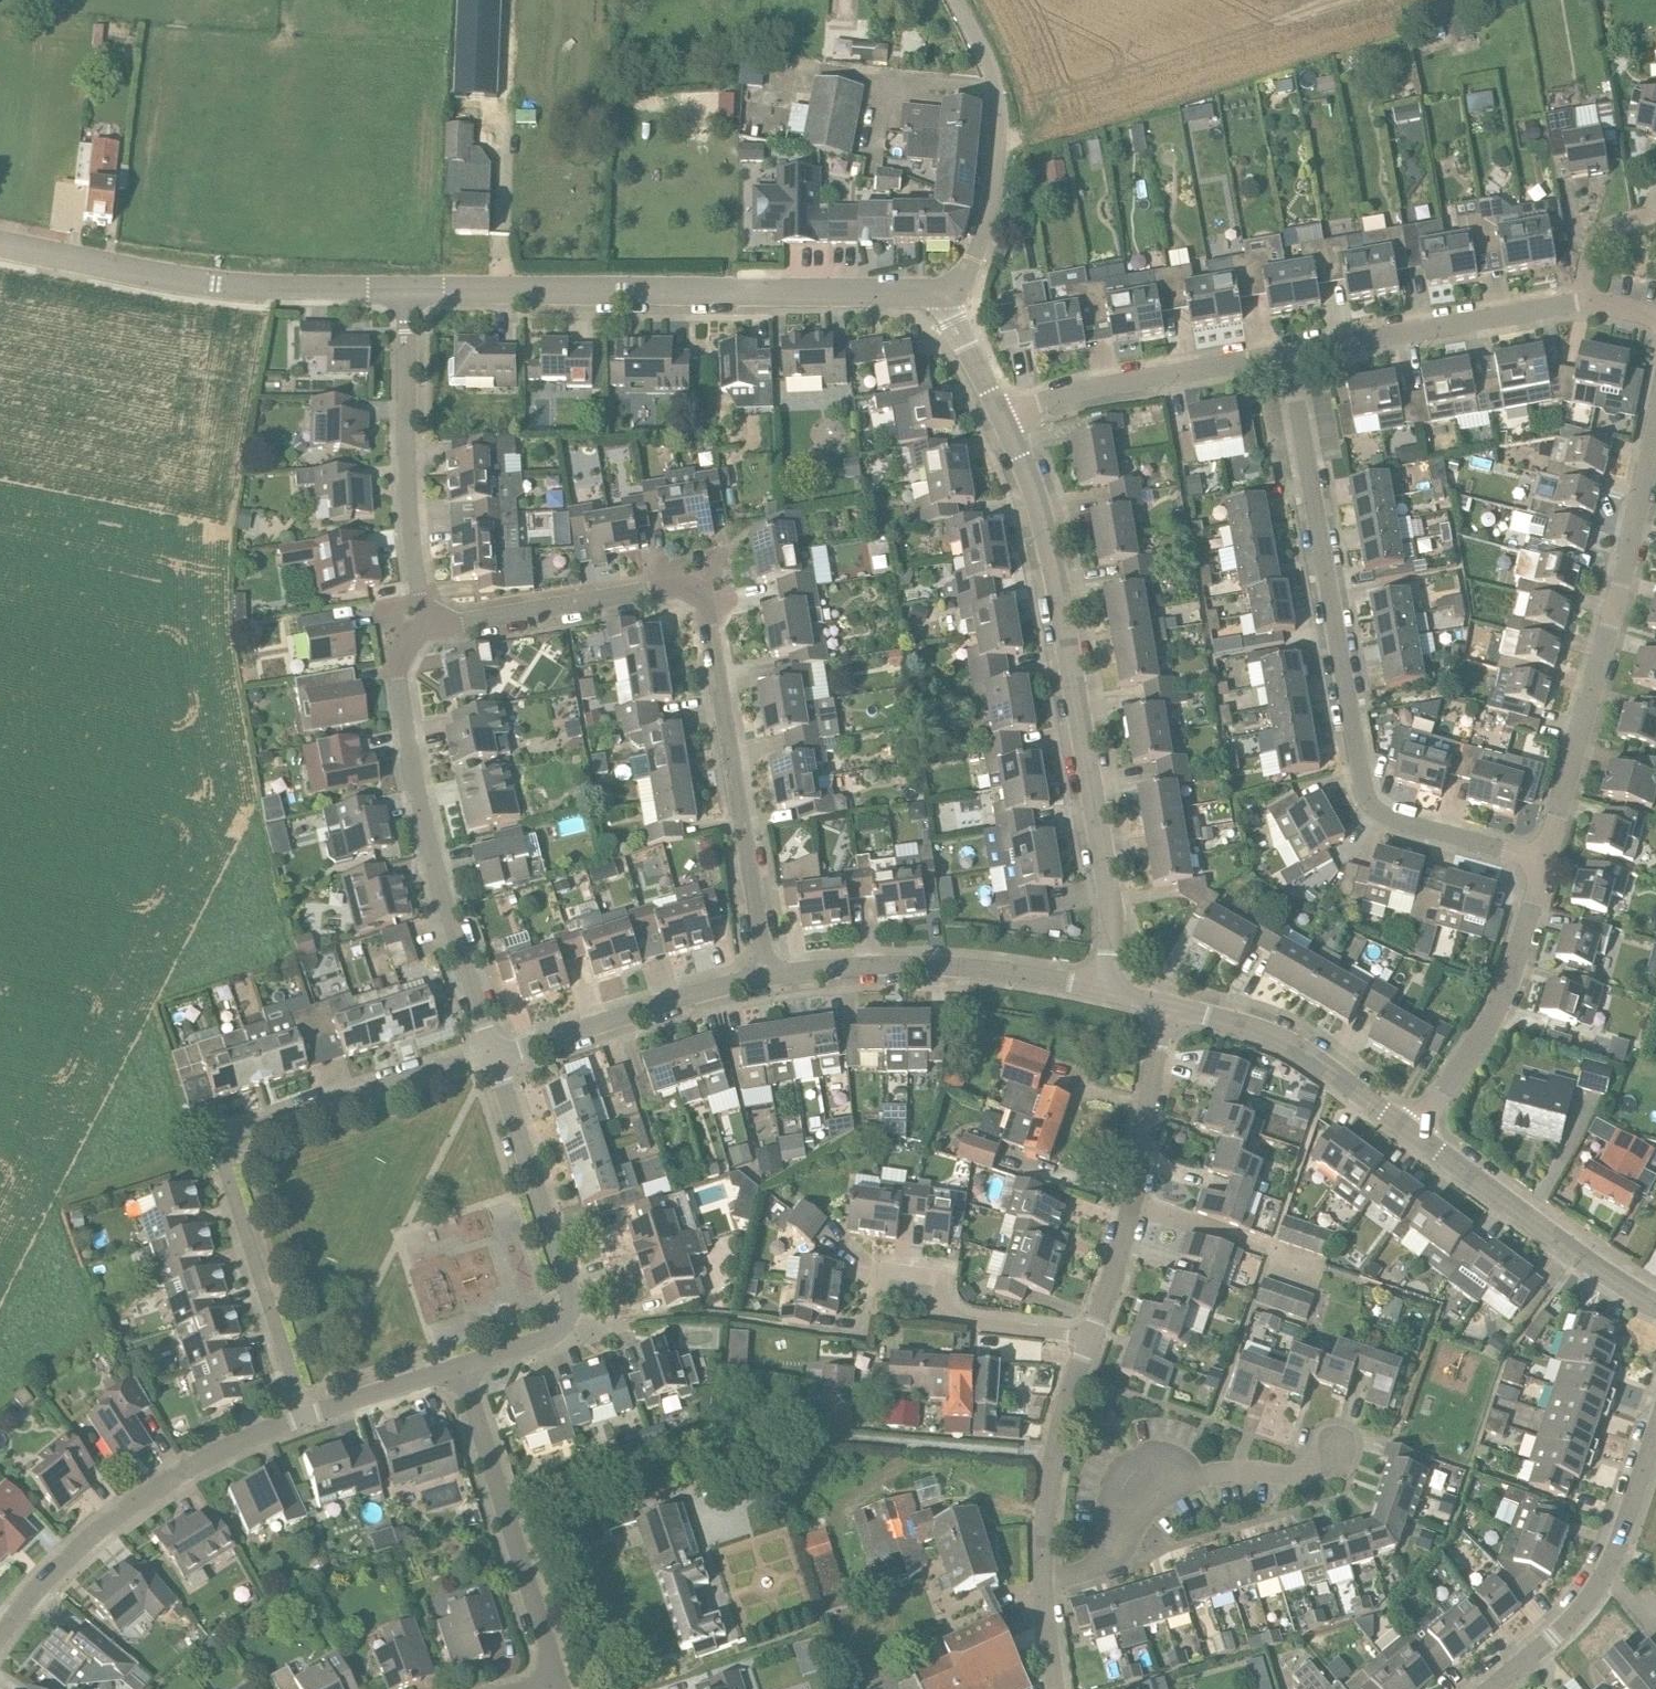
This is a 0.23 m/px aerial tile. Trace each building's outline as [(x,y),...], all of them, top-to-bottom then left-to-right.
[(454,97),(501,98),(504,0),(457,0),(454,97)] [(52,34),(54,22),(41,20),(39,33),(52,34)] [(1457,43),(1477,38),(1472,20),(1452,25),(1457,43)] [(27,36),(28,21),(17,21),(16,36),(27,36)] [(102,47),(104,27),(95,26),(93,46),(102,47)] [(888,61),(889,43),(862,41),(861,59),(888,61)] [(761,84),(763,65),(745,62),(743,82),(761,84)] [(1319,94),(1336,90),(1334,77),(1316,80),(1319,94)] [(852,157),(865,88),(815,78),(802,148),(852,157)] [(1294,100),(1295,85),(1280,83),(1278,97),(1294,100)] [(1405,101),(1417,99),(1415,84),(1403,86),(1405,101)] [(1636,91),(1630,116),(1640,119),(1637,131),(1648,133),(1647,138),(1655,140),(1655,95),(1636,91)] [(1468,115),(1495,111),(1493,93),(1466,97),(1468,115)] [(735,95),(720,95),(719,120),(734,121),(735,95)] [(1613,104),(1596,107),(1600,132),(1617,129),(1613,104)] [(944,106),(905,105),(902,133),(908,134),(978,140),(981,109),(944,105),(944,106)] [(1408,122),(1421,120),(1419,106),(1405,109),(1408,122)] [(1213,107),(1200,109),(1202,122),(1215,119),(1213,107)] [(1608,174),(1603,145),(1600,132),(1578,136),(1574,111),(1545,116),(1553,160),(1567,157),(1572,176),(1589,173),(1589,177),(1608,174)] [(474,164),(475,128),(446,127),(444,163),(448,163),(446,202),(457,202),(456,233),(490,235),(491,200),(477,199),(478,179),(471,179),(471,164),(474,164)] [(978,140),(908,134),(906,160),(933,163),(975,167),(978,140)] [(115,170),(115,169),(107,168),(109,152),(94,151),(94,147),(80,146),(76,183),(89,185),(85,218),(84,220),(112,223),(112,222),(116,188),(113,187),(115,170)] [(766,148),(739,148),(739,166),(765,165),(766,148)] [(973,194),(975,167),(933,163),(932,171),(938,172),(936,190),(973,194)] [(1050,189),(1068,186),(1066,166),(1047,169),(1050,189)] [(893,182),(894,172),(894,170),(878,169),(877,180),(893,182)] [(828,244),(828,206),(819,206),(819,172),(783,172),(783,190),(763,190),(763,233),(783,233),(783,244),(828,244)] [(900,192),(903,173),(894,172),(893,182),(892,191),(900,192)] [(892,194),(892,191),(893,182),(877,180),(875,192),(892,194)] [(971,215),(971,214),(973,194),(936,190),(934,206),(932,206),(931,210),(971,215)] [(1521,209),(1511,210),(1498,200),(1480,203),(1482,215),(1489,257),(1503,254),(1506,273),(1532,269),(1521,209)] [(1532,269),(1557,264),(1554,245),(1568,243),(1560,202),(1536,206),(1521,209),(1532,269)] [(922,243),(922,206),(895,206),(830,206),(828,244),(895,244),(895,243),(922,243)] [(956,244),(964,239),(964,238),(971,215),(931,210),(932,206),(922,206),(922,243),(956,243),(956,244)] [(1453,283),(1479,278),(1475,259),(1489,257),(1482,215),(1458,220),(1461,238),(1446,241),(1453,283)] [(1430,243),(1427,225),(1403,229),(1411,271),(1424,268),(1428,287),(1453,283),(1446,241),(1430,243)] [(1325,227),(1290,229),(1290,244),(1325,242),(1325,227)] [(1375,297),(1400,292),(1397,273),(1411,271),(1403,229),(1364,236),(1367,254),(1375,297)] [(1352,257),(1349,239),(1325,243),(1332,285),(1346,282),(1349,301),(1375,297),(1367,254),(1352,257)] [(1296,310),(1322,306),(1319,287),(1332,285),(1325,243),(1301,247),(1305,265),(1289,268),(1296,310)] [(1218,324),(1244,320),(1240,301),(1254,298),(1248,263),(1247,257),(1223,261),(1227,279),(1211,282),(1218,324)] [(1274,271),(1272,258),(1248,263),(1254,298),(1268,296),(1271,315),(1296,310),(1289,268),(1274,271)] [(1195,285),(1192,267),(1168,271),(1176,312),(1189,310),(1193,329),(1218,324),(1211,282),(1195,285)] [(1140,338),(1165,334),(1162,314),(1176,312),(1168,271),(1145,275),(1148,293),(1132,296),(1140,338)] [(1117,299),(1114,280),(1090,284),(1097,326),(1111,324),(1114,343),(1140,338),(1132,296),(1117,299)] [(1062,352),(1054,310),(1049,281),(1022,285),(1024,296),(1012,298),(1019,340),(1033,337),(1036,356),(1062,352)] [(1062,352),(1087,347),(1084,328),(1097,326),(1090,284),(1067,289),(1070,307),(1054,310),(1062,352)] [(368,372),(368,340),(329,340),(329,327),(301,326),(301,356),(328,356),(328,372),(368,372)] [(834,354),(833,337),(813,338),(813,340),(785,341),(786,381),(826,379),(827,385),(848,384),(847,353),(834,354)] [(887,349),(885,338),(854,343),(857,364),(887,360),(892,393),(926,388),(933,387),(928,357),(915,359),(912,345),(887,349)] [(515,386),(516,349),(496,349),(496,340),(458,340),(458,360),(451,360),(450,385),(468,385),(468,378),(495,378),(495,385),(515,386)] [(593,387),(593,347),(570,347),(570,341),(543,341),(543,360),(530,360),(530,380),(568,380),(568,387),(593,387)] [(673,356),(673,342),(648,342),(648,345),(620,345),(620,365),(614,365),(614,386),(628,386),(628,393),(691,394),(691,356),(673,356)] [(757,353),(757,342),(721,344),(723,391),(728,391),(739,408),(760,407),(758,382),(773,382),(772,353),(757,353)] [(1596,407),(1607,352),(1583,347),(1578,371),(1563,368),(1563,400),(1596,407)] [(1548,370),(1544,349),(1520,354),(1530,406),(1563,400),(1563,368),(1548,370)] [(1639,416),(1649,371),(1629,367),(1631,357),(1607,352),(1596,407),(1639,416)] [(1493,413),(1530,406),(1520,354),(1496,358),(1499,379),(1487,381),(1493,413)] [(1474,384),(1470,363),(1446,367),(1455,419),(1493,413),(1487,381),(1474,384)] [(1418,426),(1455,419),(1446,367),(1422,371),(1426,392),(1413,395),(1418,426)] [(1400,397),(1396,376),(1372,380),(1381,433),(1418,426),(1413,395),(1400,397)] [(1344,439),(1381,433),(1372,380),(1348,384),(1352,405),(1339,408),(1344,439)] [(928,403),(926,388),(892,393),(892,394),(876,397),(878,412),(895,409),(897,418),(913,416),(916,433),(956,426),(952,399),(928,403)] [(367,452),(367,417),(354,417),(354,401),(313,400),(312,451),(367,452)] [(1241,425),(1237,404),(1213,408),(1219,445),(1243,441),(1246,457),(1259,454),(1254,423),(1241,425)] [(1185,467),(1198,465),(1196,449),(1219,445),(1213,408),(1189,412),(1192,433),(1179,436),(1185,467)] [(1077,464),(1115,458),(1111,432),(1124,430),(1122,416),(1093,421),(1095,434),(1073,438),(1077,464)] [(1583,430),(1580,444),(1611,452),(1614,439),(1583,430)] [(450,480),(508,477),(506,455),(517,454),(516,438),(472,441),(472,454),(448,456),(450,480)] [(950,455),(947,441),(911,447),(915,472),(927,470),(929,484),(971,477),(967,452),(950,455)] [(1604,477),(1611,452),(1580,444),(1572,442),(1566,467),(1550,463),(1547,477),(1562,481),(1562,480),(1578,485),(1582,472),(1604,477)] [(1120,483),(1115,458),(1077,464),(1082,490),(1111,485),(1113,498),(1142,493),(1139,480),(1120,483)] [(847,476),(862,475),(861,459),(845,461),(847,476)] [(355,482),(354,468),(301,471),(302,485),(320,484),(321,501),(329,500),(330,522),(351,520),(351,516),(371,515),(369,482),(355,482)] [(718,470),(719,473),(722,489),(731,487),(728,469),(718,470)] [(1265,487),(1276,485),(1273,469),(1262,471),(1265,487)] [(715,535),(710,504),(724,501),(722,489),(719,473),(695,477),(697,489),(683,491),(689,529),(698,527),(700,538),(715,535)] [(520,514),(519,498),(525,493),(523,476),(508,477),(450,480),(451,505),(475,504),(476,517),(520,514)] [(1355,506),(1393,499),(1389,476),(1351,483),(1355,506)] [(955,519),(960,519),(957,506),(976,503),(971,477),(929,484),(931,499),(920,501),(924,525),(947,521),(955,519)] [(1434,491),(1443,489),(1442,480),(1433,482),(1434,491)] [(1578,485),(1562,480),(1562,481),(1556,506),(1540,502),(1537,516),(1569,524),(1569,523),(1572,510),(1594,516),(1601,490),(1578,485)] [(669,494),(666,482),(643,486),(645,498),(648,514),(662,512),(665,533),(689,529),(683,491),(669,494)] [(1436,500),(1445,498),(1443,489),(1434,491),(1436,500)] [(1097,540),(1135,534),(1131,508),(1144,506),(1142,493),(1113,498),(1115,511),(1093,515),(1097,540)] [(648,514),(645,498),(623,502),(625,514),(610,516),(617,554),(640,550),(637,529),(650,526),(648,514)] [(1231,528),(1270,521),(1266,498),(1227,504),(1231,528)] [(1359,528),(1397,521),(1393,499),(1355,506),(1359,528)] [(596,519),(594,506),(570,510),(575,539),(589,537),(594,568),(609,566),(607,555),(617,554),(610,516),(596,519)] [(249,529),(252,511),(238,509),(235,527),(249,529)] [(756,559),(799,552),(796,538),(808,536),(804,513),(768,519),(770,532),(752,535),(756,559)] [(454,556),(522,552),(520,514),(476,517),(477,530),(453,531),(454,556)] [(982,515),(960,519),(955,519),(947,521),(951,545),(962,543),(965,558),(1007,551),(1003,525),(985,528),(982,515)] [(1569,524),(1537,516),(1536,521),(1533,520),(1528,537),(1531,538),(1531,540),(1527,554),(1559,562),(1562,549),(1584,554),(1591,529),(1569,523),(1569,524)] [(1235,550),(1274,543),(1270,521),(1231,528),(1235,550)] [(1362,550),(1401,543),(1397,521),(1359,528),(1362,550)] [(1196,532),(1205,531),(1204,522),(1195,523),(1196,532)] [(1442,535),(1451,534),(1450,524),(1440,526),(1442,535)] [(1198,541),(1207,540),(1205,531),(1196,532),(1198,541)] [(1139,559),(1135,534),(1097,540),(1101,566),(1124,562),(1126,575),(1155,570),(1153,557),(1139,559)] [(1444,544),(1453,543),(1451,534),(1442,535),(1444,544)] [(365,549),(363,535),(280,548),(283,568),(315,562),(320,595),(380,586),(374,547),(365,549)] [(1239,572),(1278,565),(1274,543),(1235,550),(1239,572)] [(1405,566),(1401,543),(1362,550),(1367,573),(1375,571),(1377,581),(1418,574),(1416,564),(1405,566)] [(946,601),(960,598),(995,592),(993,579),(1011,576),(1007,551),(965,558),(967,572),(955,574),(957,582),(949,583),(944,590),(946,601)] [(523,569),(522,552),(454,556),(455,581),(480,580),(481,593),(535,590),(534,568),(523,569)] [(801,566),(799,552),(756,559),(760,584),(779,581),(781,593),(817,587),(813,564),(801,566)] [(1559,562),(1527,554),(1523,553),(1516,578),(1521,579),(1517,593),(1533,597),(1533,596),(1549,601),(1549,600),(1552,587),(1575,593),(1581,567),(1559,562)] [(1243,595),(1250,593),(1282,587),(1278,565),(1239,572),(1243,595)] [(1204,576),(1213,575),(1212,566),(1202,567),(1204,576)] [(1110,616),(1148,610),(1144,586),(1157,584),(1155,570),(1126,575),(1128,588),(1106,592),(1110,616)] [(1205,585),(1214,584),(1213,575),(1204,576),(1205,585)] [(1253,615),(1292,608),(1288,585),(1282,587),(1250,593),(1253,615)] [(769,634),(811,627),(823,625),(817,587),(781,593),(783,606),(764,609),(769,634)] [(998,606),(995,592),(960,598),(964,623),(960,631),(965,637),(978,635),(1020,628),(1016,602),(998,606)] [(1375,622),(1414,615),(1410,592),(1371,599),(1375,622)] [(234,610),(246,610),(246,593),(234,593),(234,610)] [(1455,607),(1464,606),(1462,596),(1453,598),(1455,607)] [(1533,596),(1533,597),(1526,621),(1511,617),(1507,631),(1539,639),(1542,626),(1565,631),(1571,606),(1549,600),(1549,601),(1533,596)] [(926,623),(931,611),(916,604),(911,616),(926,623)] [(1456,617),(1466,615),(1464,606),(1455,607),(1456,617)] [(1248,649),(1287,642),(1285,633),(1296,631),(1292,608),(1253,615),(1258,638),(1246,640),(1248,649)] [(1150,623),(1148,610),(1110,616),(1114,640),(1166,631),(1165,620),(1150,623)] [(1212,621),(1221,619),(1220,610),(1211,611),(1212,621)] [(1379,644),(1418,637),(1414,615),(1375,622),(1379,644)] [(325,629),(323,616),(289,621),(292,636),(306,633),(311,663),(355,656),(350,625),(325,629)] [(1213,630),(1222,629),(1221,619),(1212,621),(1213,630)] [(636,633),(634,621),(608,625),(610,637),(624,635),(628,659),(665,653),(661,629),(636,633)] [(813,640),(811,627),(769,634),(773,658),(791,655),(793,668),(811,665),(829,663),(825,638),(813,640)] [(973,676),(1008,670),(1006,657),(1024,653),(1020,628),(978,635),(980,649),(968,651),(973,676)] [(1118,663),(1156,657),(1154,644),(1168,642),(1166,631),(1114,640),(1118,663)] [(1539,639),(1507,631),(1497,670),(1513,674),(1513,673),(1529,677),(1532,664),(1555,670),(1561,644),(1539,639)] [(1383,666),(1422,659),(1418,637),(1379,644),(1383,666)] [(449,701),(487,695),(483,672),(499,669),(494,644),(460,650),(462,664),(448,667),(451,683),(446,683),(449,701)] [(1458,657),(1460,647),(1451,645),(1449,654),(1458,657)] [(1277,662),(1275,650),(1250,654),(1252,666),(1262,664),(1266,687),(1305,680),(1301,657),(1277,662)] [(892,667),(907,665),(905,651),(890,653),(892,667)] [(666,657),(665,653),(628,659),(632,683),(669,677),(673,677),(669,657),(666,657)] [(1655,656),(1643,653),(1634,683),(1655,689),(1655,654),(1655,656)] [(1456,666),(1458,657),(1449,654),(1446,663),(1456,666)] [(1160,681),(1156,657),(1118,663),(1122,688),(1145,684),(1147,697),(1176,692),(1173,679),(1160,681)] [(1387,689),(1426,682),(1422,659),(1383,666),(1387,689)] [(763,712),(806,705),(803,691),(815,689),(811,665),(793,668),(775,671),(778,685),(759,687),(763,712)] [(244,684),(253,683),(251,669),(242,670),(244,684)] [(1011,683),(1008,670),(973,676),(977,700),(988,698),(991,712),(1033,705),(1029,680),(1011,683)] [(347,686),(344,672),(295,681),(300,713),(310,711),(313,730),(367,721),(360,684),(347,686)] [(1545,710),(1551,683),(1500,672),(1495,691),(1491,690),(1487,708),(1510,714),(1528,719),(1531,708),(1545,710)] [(620,723),(625,722),(661,716),(659,703),(673,701),(669,677),(632,683),(636,707),(617,710),(620,723)] [(582,692),(596,689),(595,679),(581,681),(582,692)] [(1270,709),(1309,702),(1305,680),(1266,687),(1270,709)] [(1221,693),(1230,692),(1229,683),(1220,684),(1221,693)] [(583,699),(597,697),(596,689),(582,692),(583,699)] [(1131,739),(1169,733),(1165,708),(1178,705),(1176,692),(1147,697),(1149,710),(1126,714),(1131,739)] [(1643,699),(1640,711),(1627,708),(1619,738),(1655,748),(1655,702),(1643,699)] [(1274,731),(1313,724),(1309,702),(1270,709),(1274,731)] [(820,703),(806,705),(763,712),(767,736),(786,733),(788,746),(837,738),(840,737),(837,719),(823,721),(820,703)] [(455,766),(498,757),(494,737),(508,734),(502,705),(454,715),(457,730),(448,732),(455,766)] [(986,753),(1021,747),(1019,734),(1037,731),(1033,705),(991,712),(993,727),(981,729),(986,753)] [(1224,716),(1233,715),(1232,706),(1223,707),(1224,716)] [(1538,736),(1541,722),(1528,719),(1510,714),(1507,728),(1538,736)] [(1225,726),(1234,724),(1233,715),(1224,716),(1225,726)] [(663,729),(661,716),(625,722),(627,736),(645,733),(649,756),(686,750),(682,726),(663,729)] [(570,739),(584,736),(581,719),(567,722),(570,739)] [(1278,753),(1317,746),(1313,724),(1274,731),(1278,753)] [(1419,789),(1429,753),(1434,737),(1397,727),(1388,758),(1401,762),(1395,782),(1419,789)] [(1173,759),(1169,733),(1131,739),(1135,765),(1158,761),(1160,774),(1189,770),(1187,756),(1173,759)] [(360,764),(355,738),(306,748),(315,795),(377,783),(373,762),(360,764)] [(776,787),(818,779),(816,766),(828,764),(826,752),(836,750),(839,746),(837,738),(788,746),(790,759),(772,762),(776,787)] [(1461,778),(1470,748),(1457,744),(1453,759),(1429,753),(1419,789),(1443,796),(1449,775),(1461,778)] [(1282,776),(1321,770),(1317,746),(1278,753),(1282,776)] [(1024,760),(1021,747),(986,753),(992,791),(1004,789),(1046,782),(1042,757),(1024,760)] [(1491,809),(1506,758),(1470,748),(1461,778),(1474,782),(1468,803),(1491,809)] [(686,750),(649,756),(632,759),(636,783),(653,780),(694,774),(690,754),(687,755),(686,750)] [(1231,762),(1240,761),(1239,751),(1229,753),(1231,762)] [(595,766),(609,763),(607,753),(593,755),(595,766)] [(1491,809),(1515,816),(1530,764),(1506,758),(1491,809)] [(1640,758),(1639,759),(1645,761),(1642,772),(1612,764),(1603,795),(1653,809),(1655,797),(1655,762),(1640,758)] [(1232,771),(1241,770),(1240,761),(1231,762),(1232,771)] [(596,774),(610,772),(609,763),(595,766),(596,774)] [(470,829),(511,819),(507,801),(516,799),(508,767),(468,776),(471,789),(465,791),(467,799),(463,800),(470,829)] [(1144,815),(1182,809),(1178,785),(1191,783),(1189,770),(1160,774),(1162,787),(1140,791),(1144,815)] [(657,804),(694,798),(693,794),(697,793),(694,774),(653,780),(657,804)] [(820,793),(818,779),(776,787),(780,811),(798,808),(800,821),(846,813),(843,796),(833,797),(832,791),(820,793)] [(999,830),(1034,824),(1032,811),(1050,808),(1046,782),(1004,789),(1006,804),(994,806),(999,830)] [(1303,807),(1297,795),(1269,811),(1287,844),(1334,818),(1322,796),(1303,807)] [(270,822),(287,817),(281,798),(264,803),(270,822)] [(650,846),(685,840),(682,825),(698,822),(694,798),(657,804),(661,828),(647,831),(650,846)] [(374,814),(371,800),(320,811),(324,826),(337,822),(340,836),(330,839),(326,844),(329,857),(337,863),(353,859),(353,856),(391,847),(383,812),(374,814)] [(598,813),(612,811),(610,800),(596,802),(598,813)] [(1184,822),(1182,809),(1144,815),(1148,839),(1200,830),(1198,820),(1184,822)] [(1634,862),(1646,819),(1610,809),(1606,822),(1596,819),(1588,849),(1634,862)] [(599,821),(613,819),(612,811),(598,813),(599,821)] [(1202,829),(1212,827),(1210,818),(1200,820),(1202,829)] [(1305,877),(1333,861),(1327,850),(1346,839),(1334,818),(1287,844),(1305,877)] [(270,840),(288,836),(284,822),(267,826),(270,840)] [(1037,837),(1034,824),(999,830),(1003,854),(1014,852),(1017,866),(1059,860),(1055,834),(1037,837)] [(496,845),(473,851),(477,865),(479,864),(486,891),(532,880),(527,863),(542,859),(536,835),(524,838),(522,829),(493,836),(496,845)] [(1152,863),(1190,856),(1188,843),(1202,841),(1200,830),(1148,839),(1152,863)] [(919,853),(920,857),(896,861),(898,876),(903,918),(928,915),(925,891),(938,889),(934,862),(932,848),(923,849),(919,853)] [(1388,909),(1392,894),(1403,857),(1379,851),(1373,871),(1359,868),(1351,898),(1388,909)] [(1194,880),(1190,856),(1152,863),(1156,887),(1179,883),(1181,896),(1190,901),(1209,890),(1206,878),(1194,880)] [(873,879),(872,870),(871,857),(857,859),(859,871),(862,899),(875,897),(878,921),(903,918),(898,876),(873,879)] [(1423,923),(1432,892),(1419,889),(1426,864),(1403,857),(1392,894),(1416,900),(1410,920),(1423,923)] [(1064,886),(1059,861),(1018,866),(1021,879),(1006,881),(1009,892),(1000,893),(997,899),(998,910),(1011,906),(1013,921),(1050,916),(1045,888),(1064,886)] [(1623,898),(1630,874),(1590,863),(1586,876),(1581,875),(1573,904),(1608,914),(1613,896),(1623,898)] [(828,928),(822,886),(820,871),(781,865),(787,909),(800,907),(803,931),(828,928)] [(386,885),(381,866),(344,876),(350,896),(355,895),(364,927),(408,915),(399,881),(386,885)] [(828,928),(852,925),(849,901),(862,899),(859,871),(845,873),(847,883),(822,886),(828,928)] [(1460,933),(1474,882),(1450,875),(1444,896),(1432,892),(1423,923),(1460,933)] [(952,882),(938,884),(941,900),(955,898),(952,882)] [(1496,943),(1504,913),(1492,909),(1497,888),(1474,882),(1460,933),(1496,943)] [(702,894),(699,885),(675,891),(680,910),(691,951),(715,944),(709,921),(722,918),(715,891),(702,894)] [(1217,955),(1236,921),(1214,909),(1220,897),(1209,890),(1190,901),(1199,907),(1194,916),(1206,922),(1194,942),(1217,955)] [(657,916),(654,907),(641,911),(649,937),(661,933),(667,957),(691,951),(680,910),(657,916)] [(649,937),(641,911),(627,914),(626,912),(603,919),(606,931),(620,971),(643,964),(636,941),(649,937)] [(1265,950),(1280,925),(1268,918),(1259,934),(1236,921),(1217,955),(1240,968),(1254,944),(1265,950)] [(1606,956),(1613,929),(1577,919),(1574,932),(1565,930),(1557,960),(1593,970),(1597,954),(1606,956)] [(386,945),(410,937),(406,924),(382,932),(386,945)] [(1286,989),(1306,955),(1285,943),(1291,931),(1280,925),(1265,950),(1276,957),(1265,976),(1286,989)] [(583,939),(580,929),(567,934),(576,960),(588,956),(596,979),(620,971),(606,931),(583,939)] [(299,955),(316,950),(311,933),(294,938),(299,955)] [(548,995),(571,987),(564,964),(576,960),(567,934),(555,938),(558,947),(534,954),(548,995)] [(390,958),(414,950),(410,937),(386,945),(390,958)] [(546,995),(531,945),(530,946),(508,952),(504,941),(491,945),(504,983),(516,979),(524,1003),(546,995)] [(1307,1001),(1334,954),(1324,949),(1317,962),(1306,955),(1286,989),(1307,1001)] [(395,971),(409,966),(418,963),(414,950),(390,958),(395,971)] [(1328,1012),(1347,979),(1336,972),(1343,959),(1334,954),(1307,1001),(1328,1012)] [(1369,988),(1375,976),(1354,966),(1348,979),(1369,988)] [(1597,1013),(1604,987),(1573,978),(1570,989),(1550,984),(1542,1015),(1578,1025),(1582,1008),(1597,1013)] [(1369,991),(1347,979),(1328,1012),(1350,1025),(1361,1005),(1372,1011),(1387,986),(1375,979),(1369,991)] [(415,1036),(438,1028),(423,981),(400,988),(415,1036)] [(392,1043),(415,1036),(400,988),(398,986),(376,993),(392,1043)] [(1392,1055),(1412,1022),(1389,1009),(1399,993),(1387,986),(1372,1011),(1384,1018),(1369,1042),(1392,1055)] [(369,1050),(392,1043),(376,993),(353,1000),(369,1050)] [(369,1050),(353,1000),(351,995),(329,1002),(315,1006),(325,1039),(338,1035),(346,1058),(369,1050)] [(302,1010),(313,1043),(325,1039),(315,1006),(302,1010)] [(300,1047),(313,1043),(302,1010),(266,1022),(284,1078),(308,1070),(300,1047)] [(884,1054),(884,1014),(859,1014),(859,1027),(846,1028),(849,1068),(861,1068),(861,1055),(879,1054),(879,1064),(889,1064),(889,1054),(884,1054)] [(884,1054),(889,1054),(911,1054),(910,1014),(884,1014),(884,1054)] [(933,1031),(933,1014),(910,1014),(911,1054),(911,1073),(932,1072),(932,1063),(945,1063),(945,1031),(933,1031)] [(842,1067),(841,1058),(835,1018),(811,1022),(817,1061),(821,1060),(823,1070),(842,1067)] [(261,1085),(284,1078),(266,1022),(244,1030),(261,1085)] [(817,1061),(811,1022),(787,1026),(793,1065),(812,1062),(813,1071),(823,1070),(821,1060),(817,1061)] [(1434,1035),(1412,1022),(1392,1055),(1415,1069),(1426,1049),(1438,1055),(1453,1030),(1440,1023),(1434,1035)] [(766,1079),(776,1077),(774,1068),(793,1065),(787,1026),(763,1029),(769,1068),(764,1069),(766,1079)] [(766,1079),(764,1069),(769,1068),(763,1029),(739,1033),(741,1049),(732,1050),(743,1092),(777,1087),(776,1077),(766,1079)] [(238,1093),(261,1085),(244,1030),(221,1037),(238,1093)] [(713,1099),(732,1093),(723,1066),(730,1064),(723,1033),(690,1044),(702,1082),(697,1084),(700,1093),(710,1090),(713,1099)] [(238,1093),(221,1037),(185,1050),(195,1081),(207,1077),(215,1100),(238,1093)] [(667,1052),(679,1090),(697,1084),(702,1082),(690,1044),(667,1052)] [(172,1054),(182,1085),(195,1081),(185,1050),(172,1054)] [(646,1110),(664,1104),(661,1096),(679,1090),(667,1052),(644,1059),(649,1075),(636,1079),(646,1110)] [(1242,1090),(1249,1069),(1204,1053),(1197,1075),(1220,1083),(1242,1090)] [(1045,1092),(1036,1089),(1043,1068),(1010,1056),(1002,1078),(1021,1084),(1012,1111),(1062,1126),(1071,1099),(1046,1091),(1045,1092)] [(1607,1098),(1614,1070),(1585,1062),(1577,1091),(1607,1098)] [(879,1074),(889,1074),(889,1064),(879,1064),(879,1074)] [(618,1096),(623,1094),(633,1091),(625,1066),(610,1071),(618,1096)] [(964,1093),(967,1082),(962,1073),(950,1069),(944,1087),(964,1093)] [(815,1081),(824,1080),(823,1070),(813,1071),(815,1081)] [(1562,1135),(1576,1079),(1550,1074),(1547,1086),(1517,1079),(1508,1111),(1516,1113),(1511,1131),(1530,1136),(1532,1127),(1562,1135)] [(555,1115),(591,1103),(601,1100),(594,1076),(547,1091),(555,1115)] [(1265,1125),(1265,1122),(1256,1120),(1235,1111),(1242,1090),(1220,1083),(1212,1107),(1265,1125)] [(710,1090),(700,1093),(703,1102),(713,1099),(710,1090)] [(627,1107),(637,1104),(633,1091),(623,1094),(627,1107)] [(1299,1109),(1312,1113),(1314,1105),(1302,1101),(1299,1109)] [(562,1138),(598,1126),(591,1103),(555,1115),(562,1138)] [(1265,1125),(1212,1107),(1210,1115),(1201,1112),(1196,1125),(1226,1135),(1224,1139),(1248,1147),(1253,1133),(1260,1136),(1265,1125)] [(1309,1123),(1312,1113),(1299,1109),(1296,1119),(1309,1123)] [(988,1110),(982,1130),(1003,1136),(1009,1115),(988,1110)] [(907,1139),(908,1111),(892,1111),(892,1121),(885,1121),(885,1134),(907,1139)] [(1050,1160),(1062,1126),(1012,1111),(1002,1142),(1025,1150),(1024,1151),(1050,1160)] [(833,1143),(856,1130),(856,1117),(829,1121),(833,1143)] [(638,1139),(647,1135),(643,1122),(634,1125),(638,1139)] [(570,1161),(606,1149),(598,1126),(562,1138),(570,1161)] [(1635,1187),(1655,1150),(1617,1129),(1610,1126),(1607,1134),(1613,1137),(1597,1166),(1590,1163),(1578,1184),(1596,1194),(1595,1196),(1602,1200),(1603,1197),(1629,1212),(1641,1191),(1635,1187)] [(1340,1139),(1330,1131),(1311,1158),(1341,1180),(1364,1149),(1344,1134),(1340,1139)] [(642,1152),(652,1149),(647,1135),(638,1139),(642,1152)] [(786,1162),(809,1158),(806,1135),(782,1139),(786,1162)] [(810,1148),(820,1146),(818,1136),(808,1138),(810,1148)] [(993,1170),(995,1165),(1001,1147),(965,1136),(958,1159),(993,1170)] [(1247,1149),(1248,1147),(1224,1139),(1218,1159),(1209,1156),(1207,1161),(1260,1177),(1265,1164),(1243,1156),(1246,1148),(1247,1149)] [(736,1167),(754,1162),(748,1144),(730,1149),(736,1167)] [(577,1184),(613,1172),(606,1149),(570,1161),(577,1184)] [(1361,1214),(1370,1202),(1390,1176),(1380,1169),(1384,1163),(1364,1149),(1341,1180),(1332,1192),(1361,1214)] [(640,1176),(664,1168),(658,1153),(635,1161),(640,1176)] [(765,1174),(784,1170),(782,1157),(763,1160),(765,1174)] [(1259,1207),(1263,1195),(1254,1192),(1260,1177),(1207,1161),(1205,1169),(1234,1181),(1228,1196),(1259,1207)] [(709,1180),(722,1176),(719,1164),(705,1168),(709,1180)] [(633,1166),(613,1172),(577,1184),(585,1207),(597,1203),(601,1215),(647,1201),(643,1187),(640,1188),(633,1166)] [(751,1223),(760,1189),(740,1172),(729,1176),(733,1188),(741,1190),(733,1219),(751,1223)] [(644,1182),(649,1196),(668,1190),(664,1176),(644,1182)] [(1400,1183),(1390,1176),(1370,1202),(1401,1225),(1425,1193),(1404,1177),(1400,1183)] [(1058,1232),(1065,1208),(1043,1201),(1046,1187),(1017,1177),(1005,1215),(1018,1219),(1046,1228),(1058,1232)] [(916,1217),(921,1187),(883,1181),(881,1193),(875,1236),(897,1239),(901,1214),(916,1217)] [(150,1245),(166,1240),(165,1240),(179,1235),(175,1221),(200,1213),(191,1185),(152,1197),(157,1213),(142,1218),(150,1245)] [(963,1241),(969,1194),(921,1187),(916,1217),(928,1218),(924,1243),(949,1247),(950,1240),(963,1241)] [(875,1236),(881,1193),(855,1190),(849,1232),(875,1236)] [(1227,1199),(1204,1191),(1196,1214),(1250,1233),(1259,1207),(1228,1196),(1227,1199)] [(1402,1241),(1410,1231),(1430,1246),(1454,1214),(1425,1193),(1401,1225),(1394,1235),(1402,1241)] [(681,1237),(669,1198),(637,1209),(642,1225),(631,1229),(638,1250),(635,1251),(639,1263),(705,1242),(701,1231),(681,1237)] [(811,1242),(828,1219),(803,1201),(787,1224),(811,1242)] [(74,1226),(84,1226),(83,1212),(73,1212),(74,1226)] [(1452,1280),(1480,1242),(1470,1234),(1474,1229),(1454,1214),(1430,1246),(1422,1257),(1452,1280)] [(1328,1258),(1336,1233),(1286,1216),(1277,1241),(1328,1258)] [(1058,1272),(1066,1249),(1042,1241),(1046,1228),(1018,1219),(1013,1236),(1007,1255),(1058,1272)] [(164,1287),(179,1282),(179,1281),(193,1277),(192,1276),(188,1262),(213,1254),(204,1227),(179,1235),(165,1240),(166,1240),(170,1254),(155,1259),(164,1287)] [(1239,1266),(1244,1252),(1188,1234),(1181,1256),(1204,1265),(1203,1267),(1226,1275),(1231,1262),(1239,1266)] [(701,1299),(689,1260),(709,1254),(705,1242),(639,1263),(643,1275),(646,1275),(653,1296),(664,1292),(669,1309),(701,1299)] [(1489,1249),(1480,1242),(1452,1280),(1482,1302),(1490,1291),(1514,1259),(1493,1243),(1489,1249)] [(1055,1284),(1058,1272),(1007,1255),(1000,1278),(995,1292),(1023,1301),(1027,1288),(1051,1295),(1054,1284),(1055,1284)] [(1519,1312),(1539,1286),(1529,1278),(1533,1273),(1514,1259),(1490,1291),(1519,1312)] [(841,1287),(844,1266),(801,1260),(799,1280),(841,1287)] [(764,1277),(766,1264),(751,1262),(748,1274),(764,1277)] [(1378,1281),(1384,1269),(1374,1264),(1367,1275),(1378,1281)] [(1218,1299),(1226,1275),(1203,1267),(1198,1283),(1169,1273),(1166,1282),(1218,1299)] [(177,1329),(192,1324),(192,1323),(206,1319),(206,1318),(201,1304),(227,1296),(218,1268),(192,1276),(193,1277),(179,1281),(179,1282),(184,1296),(168,1301),(177,1329)] [(1307,1321),(1315,1296),(1265,1279),(1256,1303),(1307,1321)] [(837,1315),(839,1303),(841,1287),(799,1280),(795,1308),(783,1306),(781,1321),(811,1325),(813,1312),(837,1315)] [(759,1297),(761,1284),(745,1281),(743,1294),(759,1297)] [(1213,1313),(1218,1299),(1166,1282),(1164,1287),(1173,1289),(1166,1309),(1189,1316),(1190,1314),(1189,1314),(1192,1305),(1213,1313)] [(970,1302),(980,1295),(972,1283),(962,1290),(970,1302)] [(1400,1319),(1406,1302),(1390,1297),(1384,1313),(1400,1319)] [(1165,1313),(1136,1303),(1131,1317),(1140,1319),(1138,1326),(1161,1334),(1190,1344),(1193,1333),(1185,1329),(1189,1316),(1166,1309),(1165,1313)] [(191,1370),(206,1365),(220,1360),(219,1360),(215,1346),(240,1338),(231,1310),(206,1318),(206,1319),(192,1323),(192,1324),(197,1338),(182,1342),(191,1370)] [(1535,1343),(1553,1318),(1544,1311),(1526,1337),(1535,1343)] [(1268,1329),(1272,1316),(1263,1314),(1259,1326),(1268,1329)] [(1610,1348),(1617,1328),(1580,1316),(1573,1336),(1610,1348)] [(1272,1317),(1268,1329),(1277,1332),(1281,1320),(1272,1317)] [(1129,1350),(1153,1358),(1161,1334),(1138,1326),(1129,1350)] [(732,1366),(750,1367),(751,1330),(733,1329),(732,1366)] [(1608,1419),(1617,1393),(1610,1391),(1618,1366),(1611,1364),(1616,1350),(1610,1348),(1573,1336),(1566,1334),(1557,1361),(1564,1363),(1530,1464),(1537,1466),(1530,1486),(1567,1498),(1574,1478),(1580,1481),(1584,1467),(1591,1469),(1600,1444),(1593,1441),(1601,1417),(1608,1419)] [(1289,1406),(1308,1353),(1310,1344),(1306,1342),(1298,1340),(1289,1369),(1279,1366),(1271,1390),(1290,1396),(1287,1405),(1289,1406)] [(1340,1401),(1359,1348),(1340,1341),(1335,1357),(1331,1356),(1330,1361),(1321,1384),(1334,1389),(1331,1397),(1340,1401)] [(670,1358),(665,1343),(643,1350),(648,1365),(641,1367),(642,1373),(630,1377),(638,1404),(646,1402),(648,1410),(662,1406),(661,1397),(677,1392),(682,1400),(695,1396),(692,1386),(699,1384),(691,1356),(678,1360),(677,1356),(670,1358)] [(1373,1379),(1381,1355),(1359,1348),(1340,1401),(1345,1402),(1355,1373),(1373,1379)] [(1166,1389),(1175,1366),(1153,1358),(1129,1350),(1121,1374),(1166,1389)] [(1388,1409),(1407,1355),(1394,1350),(1391,1359),(1381,1355),(1373,1379),(1365,1402),(1388,1409)] [(204,1412),(233,1402),(228,1387),(254,1379),(245,1351),(219,1360),(220,1360),(206,1365),(210,1379),(195,1384),(204,1412)] [(1321,1384),(1330,1361),(1308,1353),(1289,1406),(1300,1410),(1310,1381),(1321,1384)] [(951,1405),(952,1361),(913,1360),(913,1355),(892,1354),(891,1368),(875,1368),(873,1393),(949,1397),(950,1405),(951,1405)] [(1271,1390),(1279,1366),(1244,1354),(1243,1354),(1227,1401),(1250,1408),(1258,1385),(1271,1390)] [(1520,1387),(1527,1366),(1509,1360),(1502,1381),(1520,1387)] [(969,1420),(973,1362),(952,1361),(951,1405),(950,1405),(944,1405),(944,1418),(950,1418),(950,1420),(969,1420)] [(609,1381),(603,1362),(574,1372),(576,1378),(560,1383),(564,1398),(574,1428),(591,1423),(588,1413),(611,1406),(614,1415),(634,1409),(623,1377),(609,1381)] [(1020,1439),(1022,1421),(997,1419),(1000,1364),(980,1363),(974,1434),(1020,1439)] [(1208,1378),(1221,1381),(1224,1372),(1211,1368),(1208,1378)] [(854,1389),(855,1371),(823,1369),(822,1386),(854,1389)] [(1217,1391),(1221,1381),(1208,1378),(1205,1387),(1217,1391)] [(119,1466),(152,1444),(134,1417),(151,1406),(136,1379),(121,1389),(125,1395),(89,1419),(119,1466)] [(551,1402),(544,1381),(508,1392),(512,1406),(509,1409),(508,1414),(511,1423),(514,1426),(519,1427),(523,1441),(549,1433),(553,1447),(578,1440),(574,1428),(564,1398),(551,1402)] [(23,1409),(33,1400),(23,1388),(13,1396),(23,1409)] [(918,1430),(921,1405),(889,1401),(886,1426),(918,1430)] [(1504,1437),(1511,1416),(1492,1410),(1485,1431),(1504,1437)] [(424,1434),(420,1421),(378,1434),(394,1486),(416,1479),(418,1485),(456,1473),(443,1428),(424,1434)] [(59,1513),(89,1488),(80,1477),(94,1465),(69,1434),(39,1459),(45,1467),(31,1479),(59,1513)] [(343,1455),(341,1447),(304,1458),(320,1509),(355,1498),(356,1501),(382,1493),(368,1447),(343,1455)] [(1422,1497),(1430,1473),(1413,1467),(1416,1456),(1389,1447),(1384,1462),(1390,1464),(1384,1483),(1422,1497)] [(308,1518),(289,1475),(267,1485),(262,1476),(229,1491),(248,1535),(282,1520),(285,1528),(308,1518)] [(428,1502),(460,1497),(457,1479),(425,1484),(428,1502)] [(36,1534),(21,1519),(32,1508),(7,1482),(0,1489),(0,1562),(8,1554),(12,1558),(36,1534)] [(1414,1520),(1422,1497),(1384,1483),(1376,1509),(1409,1518),(1414,1520)] [(920,1516),(913,1494),(853,1514),(870,1568),(903,1558),(925,1551),(924,1546),(937,1542),(938,1548),(950,1544),(949,1543),(958,1539),(959,1542),(983,1534),(975,1511),(975,1510),(935,1523),(932,1512),(920,1516)] [(1454,1508),(1457,1498),(1445,1494),(1442,1503),(1454,1508)] [(1561,1550),(1568,1531),(1562,1529),(1567,1517),(1548,1509),(1550,1502),(1529,1494),(1512,1537),(1522,1540),(1561,1550)] [(1451,1517),(1454,1508),(1442,1503),(1439,1513),(1451,1517)] [(688,1569),(685,1559),(699,1555),(683,1506),(640,1521),(682,1651),(693,1648),(697,1659),(719,1651),(716,1640),(727,1637),(720,1617),(704,1622),(693,1590),(710,1584),(703,1564),(688,1569)] [(1398,1548),(1409,1518),(1376,1509),(1371,1519),(1369,1520),(1398,1548)] [(205,1526),(199,1517),(186,1524),(183,1518),(154,1536),(170,1562),(173,1560),(185,1579),(235,1549),(217,1519),(205,1526)] [(1373,1555),(1398,1548),(1369,1520),(1362,1522),(1373,1555)] [(1352,1568),(1375,1561),(1373,1555),(1362,1522),(1340,1528),(1352,1568)] [(400,1549),(417,1544),(412,1525),(394,1530),(400,1549)] [(1330,1581),(1328,1575),(1317,1535),(1318,1535),(1315,1526),(1291,1533),(1303,1573),(1307,1587),(1330,1581)] [(1328,1575),(1352,1568),(1340,1528),(1318,1535),(1317,1535),(1328,1575)] [(824,1614),(850,1605),(826,1530),(801,1537),(808,1561),(807,1562),(824,1614)] [(1420,1539),(1433,1544),(1436,1534),(1424,1530),(1420,1539)] [(1280,1579),(1303,1573),(1291,1533),(1268,1540),(1280,1579)] [(997,1578),(983,1534),(959,1542),(958,1539),(949,1543),(950,1544),(938,1548),(954,1595),(998,1579),(997,1578)] [(1430,1552),(1433,1544),(1420,1539),(1417,1548),(1430,1552)] [(1257,1586),(1280,1579),(1268,1540),(1245,1547),(1257,1586)] [(1561,1550),(1522,1540),(1515,1561),(1503,1571),(1525,1596),(1542,1582),(1545,1575),(1551,1577),(1561,1550)] [(1234,1593),(1257,1586),(1245,1547),(1223,1554),(1234,1593)] [(1205,1559),(1203,1552),(1198,1554),(1211,1600),(1234,1593),(1223,1554),(1205,1559)] [(1190,1616),(1191,1615),(1189,1606),(1211,1600),(1198,1554),(1193,1555),(1195,1562),(1176,1567),(1179,1576),(1178,1576),(1190,1616)] [(177,1601),(145,1563),(131,1575),(122,1565),(87,1595),(100,1610),(97,1612),(104,1620),(107,1618),(120,1633),(145,1611),(153,1621),(177,1601)] [(1500,1625),(1520,1609),(1516,1604),(1525,1596),(1503,1571),(1475,1595),(1479,1599),(1478,1600),(1500,1625)] [(1167,1622),(1190,1616),(1178,1576),(1156,1583),(1167,1622)] [(1145,1629),(1167,1622),(1156,1583),(1133,1589),(1145,1629)] [(454,1671),(490,1659),(483,1639),(502,1633),(488,1589),(468,1595),(470,1603),(448,1611),(451,1619),(438,1623),(454,1671)] [(1122,1636),(1145,1629),(1133,1589),(1111,1596),(1122,1636)] [(1032,1686),(989,1595),(992,1594),(990,1590),(982,1595),(993,1620),(944,1642),(950,1659),(914,1676),(916,1679),(899,1687),(896,1681),(879,1688),(1024,1688),(1032,1686)] [(1122,1636),(1111,1596),(1088,1603),(1086,1596),(1071,1601),(1080,1628),(1092,1625),(1098,1643),(1122,1636)] [(1365,1612),(1374,1609),(1370,1596),(1361,1599),(1365,1612)] [(1355,1615),(1365,1612),(1361,1599),(1351,1602),(1355,1615)] [(1500,1625),(1478,1600),(1469,1606),(1465,1602),(1447,1618),(1473,1648),(1492,1633),(1491,1632),(1500,1625)] [(1453,1664),(1473,1648),(1447,1618),(1439,1608),(1411,1633),(1439,1667),(1449,1659),(1453,1664)] [(1324,1614),(1323,1610),(1314,1613),(1318,1626),(1331,1622),(1328,1612),(1324,1614)] [(1308,1629),(1318,1626),(1314,1613),(1305,1616),(1308,1629)] [(421,1682),(413,1662),(428,1656),(414,1620),(383,1632),(389,1649),(374,1655),(387,1688),(403,1688),(421,1682)] [(139,1666),(86,1622),(69,1642),(56,1631),(33,1659),(49,1672),(50,1670),(62,1680),(63,1678),(70,1684),(81,1671),(92,1681),(113,1679),(117,1674),(126,1682),(139,1666)] [(1275,1646),(1283,1643),(1280,1630),(1271,1633),(1275,1646)] [(1226,1653),(1236,1650),(1230,1633),(1221,1635),(1226,1653)] [(1265,1649),(1275,1646),(1271,1633),(1261,1636),(1265,1649)] [(1434,1680),(1430,1675),(1439,1667),(1411,1633),(1383,1657),(1390,1665),(1410,1688),(1423,1688),(1434,1680)] [(1217,1655),(1226,1653),(1221,1635),(1212,1638),(1217,1655)] [(213,1657),(226,1648),(218,1636),(204,1645),(213,1657)] [(1649,1641),(1631,1656),(1623,1646),(1597,1668),(1605,1679),(1613,1673),(1627,1688),(1655,1665),(1655,1649),(1649,1641)] [(1180,1667),(1189,1664),(1186,1651),(1176,1654),(1180,1667)] [(337,1654),(323,1661),(325,1666),(295,1682),(288,1670),(271,1678),(277,1688),(356,1688),(337,1654)] [(1171,1670),(1180,1667),(1176,1654),(1167,1657),(1171,1670)] [(1344,1685),(1358,1673),(1344,1655),(1329,1667),(1344,1685)] [(1254,1681),(1268,1677),(1263,1658),(1249,1662),(1254,1681)] [(1311,1660),(1293,1675),(1301,1686),(1297,1688),(1344,1688),(1339,1683),(1334,1688),(1311,1660)] [(1134,1681),(1144,1678),(1140,1665),(1130,1668),(1134,1681)] [(1390,1665),(1372,1680),(1365,1672),(1345,1688),(1410,1688),(1390,1665)] [(1627,1688),(1655,1688),(1655,1665),(1627,1688)] [(1125,1683),(1134,1681),(1130,1668),(1122,1671),(1125,1683)] [(739,1672),(710,1682),(712,1688),(745,1688),(739,1672)] [(1164,1678),(1136,1687),(1137,1688),(1167,1688),(1164,1678)]
